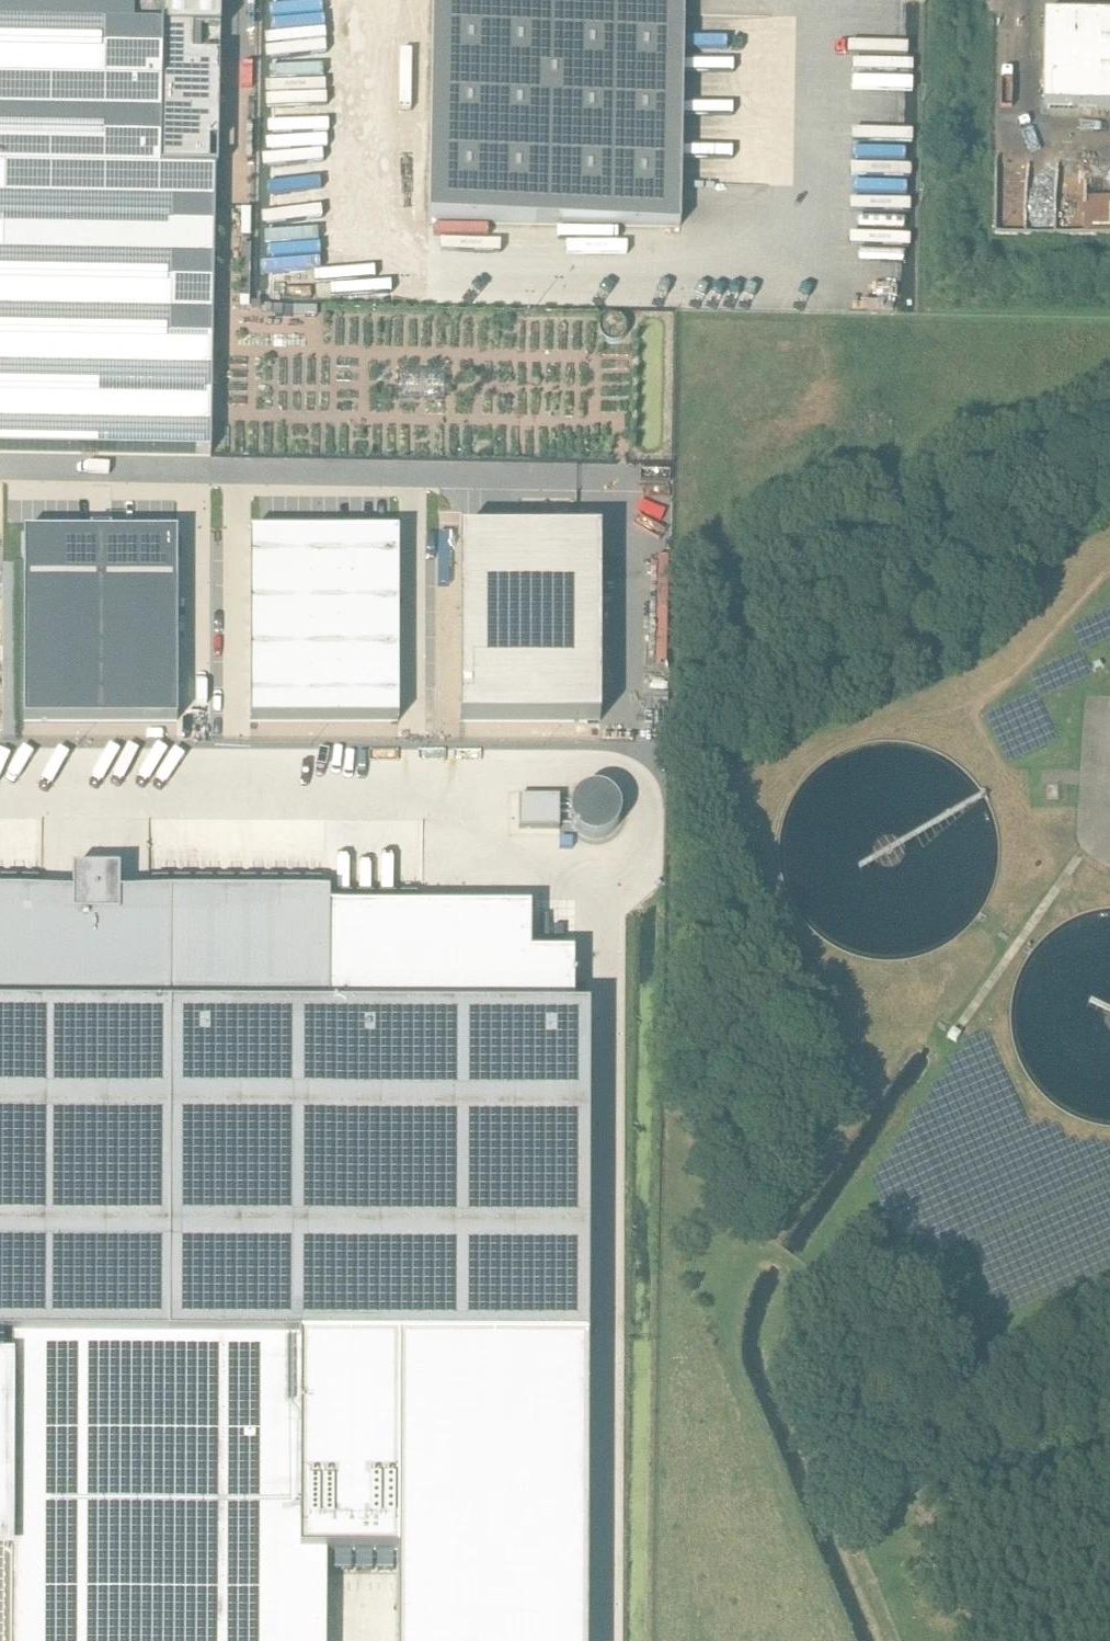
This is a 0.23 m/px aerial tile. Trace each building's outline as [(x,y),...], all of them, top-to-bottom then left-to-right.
[(98,455),(208,456),(214,326),(216,172),(218,172),(218,159),(220,45),(220,26),(221,0),(0,0),(0,452),(98,455)] [(684,9),(684,0),(433,0),(429,221),(680,226),(684,9)] [(1045,17),(1043,106),(1109,107),(1109,18),(1045,17)] [(1087,227),(1109,227),(1109,197),(1087,196),(1087,227)] [(177,558),(177,533),(111,533),(90,533),(24,533),(25,721),(177,721),(177,558)] [(250,720),(398,721),(398,533),(250,533),(250,720)] [(515,533),(461,533),(461,721),(600,721),(600,533),(577,533),(515,533)] [(619,837),(618,793),(575,794),(576,838),(619,837)] [(519,828),(559,828),(559,796),(519,796),(519,828)] [(589,1341),(590,1010),(575,1010),(575,953),(531,953),(531,907),(330,906),(330,894),(120,893),(120,869),(73,869),(73,893),(0,893),(0,1339),(589,1341)]
